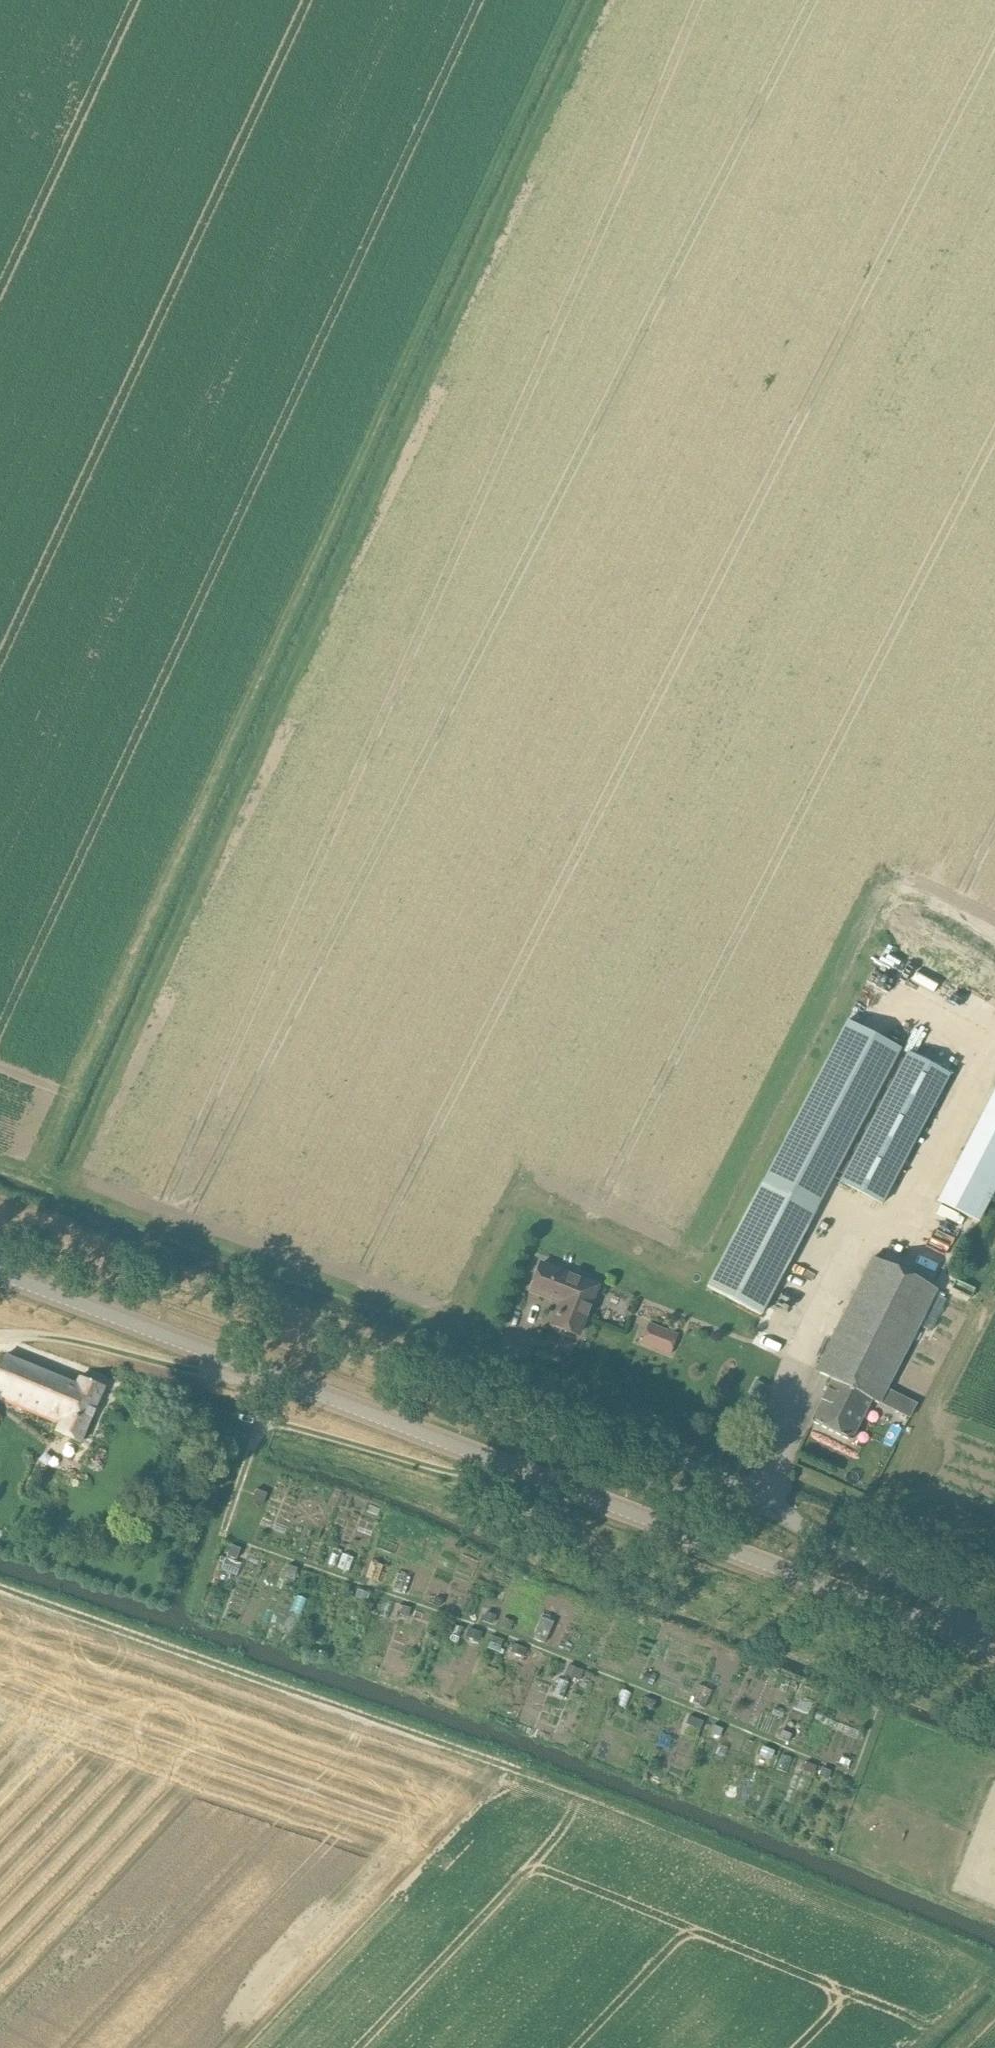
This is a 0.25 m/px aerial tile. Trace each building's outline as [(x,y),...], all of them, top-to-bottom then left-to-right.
[(764,1179),(707,1286),(760,1315),(817,1208),(900,1050),(847,1022),(764,1179)] [(882,1205),(950,1075),(906,1052),(838,1182),(882,1205)] [(994,1192),(994,1088),(937,1201),(979,1223),(994,1192)] [(831,1380),(810,1421),(850,1440),(871,1400),(879,1404),(887,1389),(912,1339),(919,1342),(925,1329),(930,1331),(945,1300),(934,1295),(937,1289),(873,1257),(815,1372),(831,1380)] [(580,1337),(600,1286),(543,1264),(532,1291),(564,1303),(555,1327),(580,1337)] [(670,1355),(678,1334),(648,1323),(640,1344),(670,1355)] [(6,1355),(0,1370),(0,1401),(59,1425),(55,1433),(82,1443),(104,1388),(79,1378),(77,1383),(6,1355)] [(756,1381),(751,1391),(759,1396),(764,1386),(756,1381)] [(713,1724),(709,1732),(719,1737),(722,1729),(718,1726),(713,1724)]
